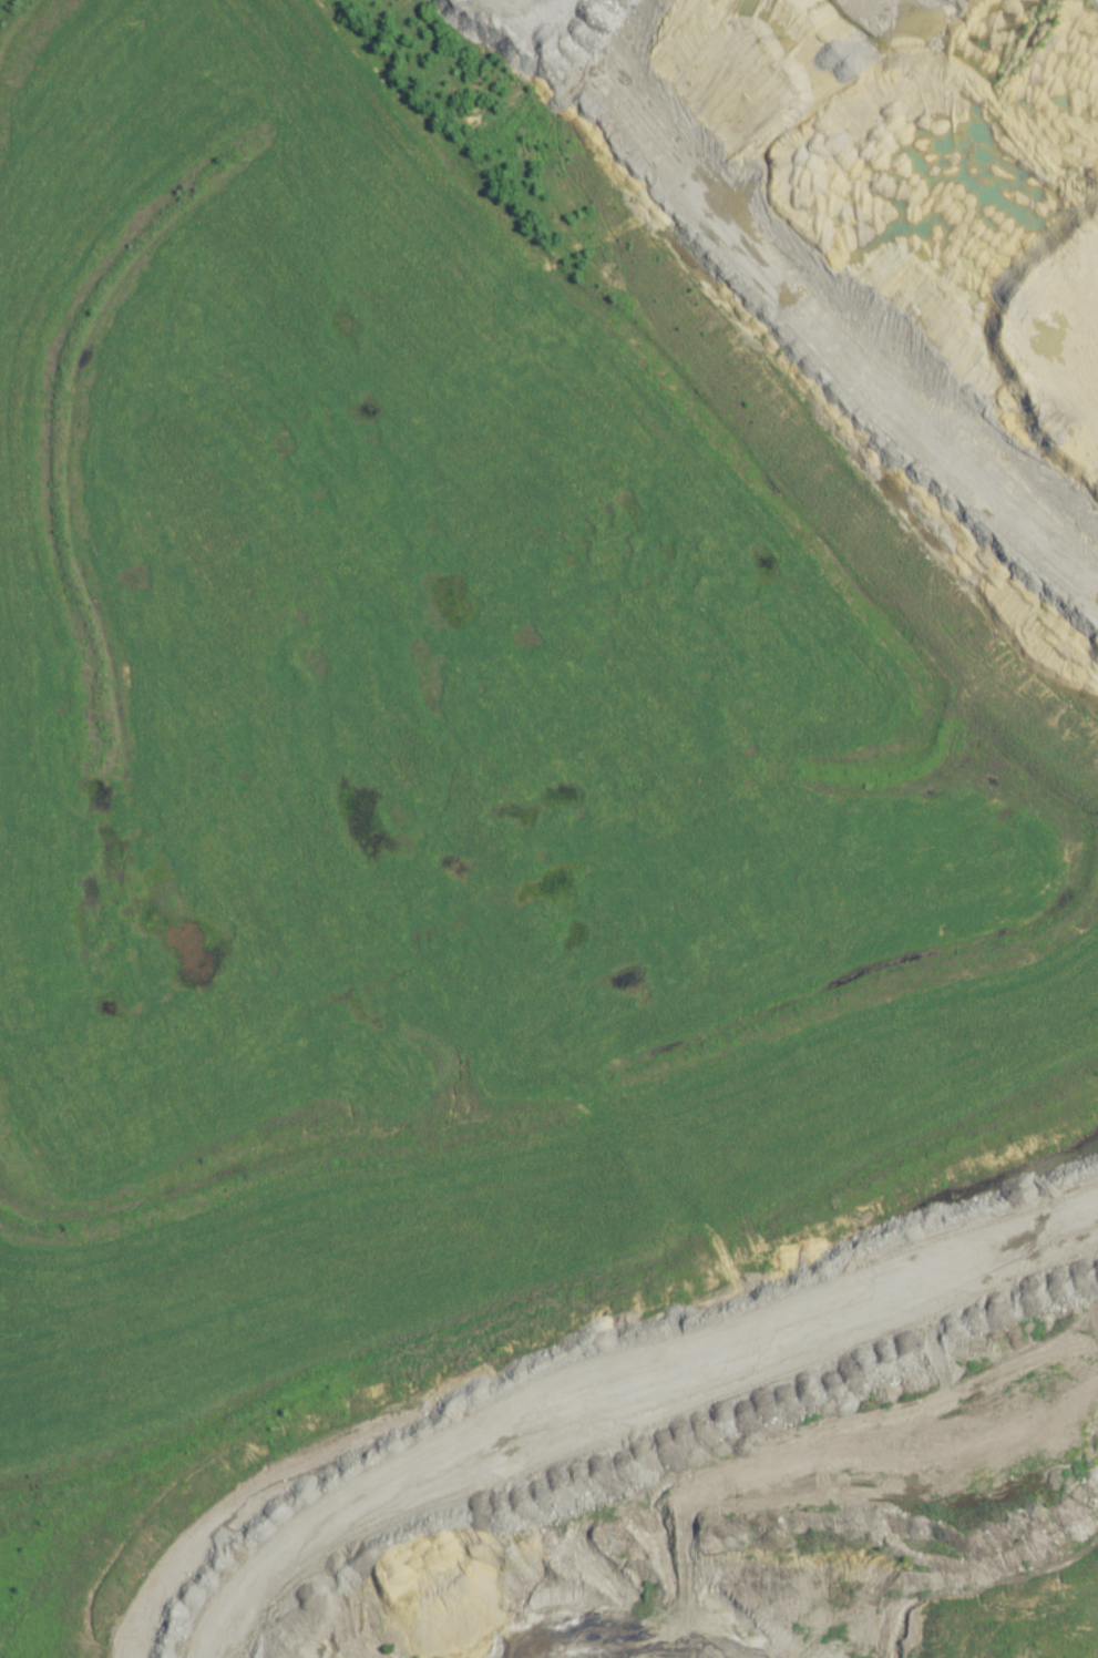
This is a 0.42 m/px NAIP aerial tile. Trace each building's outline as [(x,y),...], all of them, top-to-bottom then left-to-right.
[(751,1543),(751,1555),(779,1555),(779,1543),(751,1543)]
